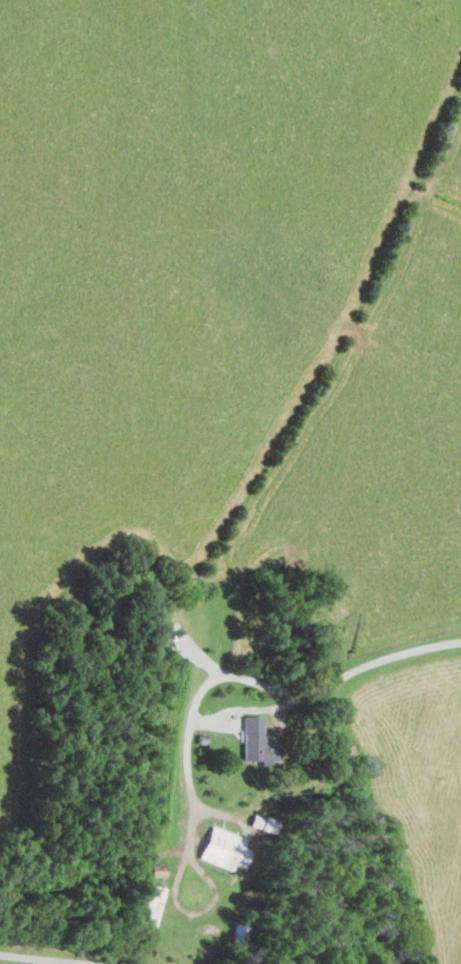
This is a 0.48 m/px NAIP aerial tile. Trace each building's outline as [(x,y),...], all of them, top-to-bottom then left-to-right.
[(244,759),(261,759),(261,762),(279,762),(279,742),(268,742),(269,733),(263,733),(264,714),(244,714),(244,759)] [(227,869),(233,854),(240,857),(248,839),(213,824),(199,857),(227,869)] [(166,875),(166,862),(150,863),(151,876),(166,875)] [(163,886),(143,882),(136,922),(157,925),(163,886)]
